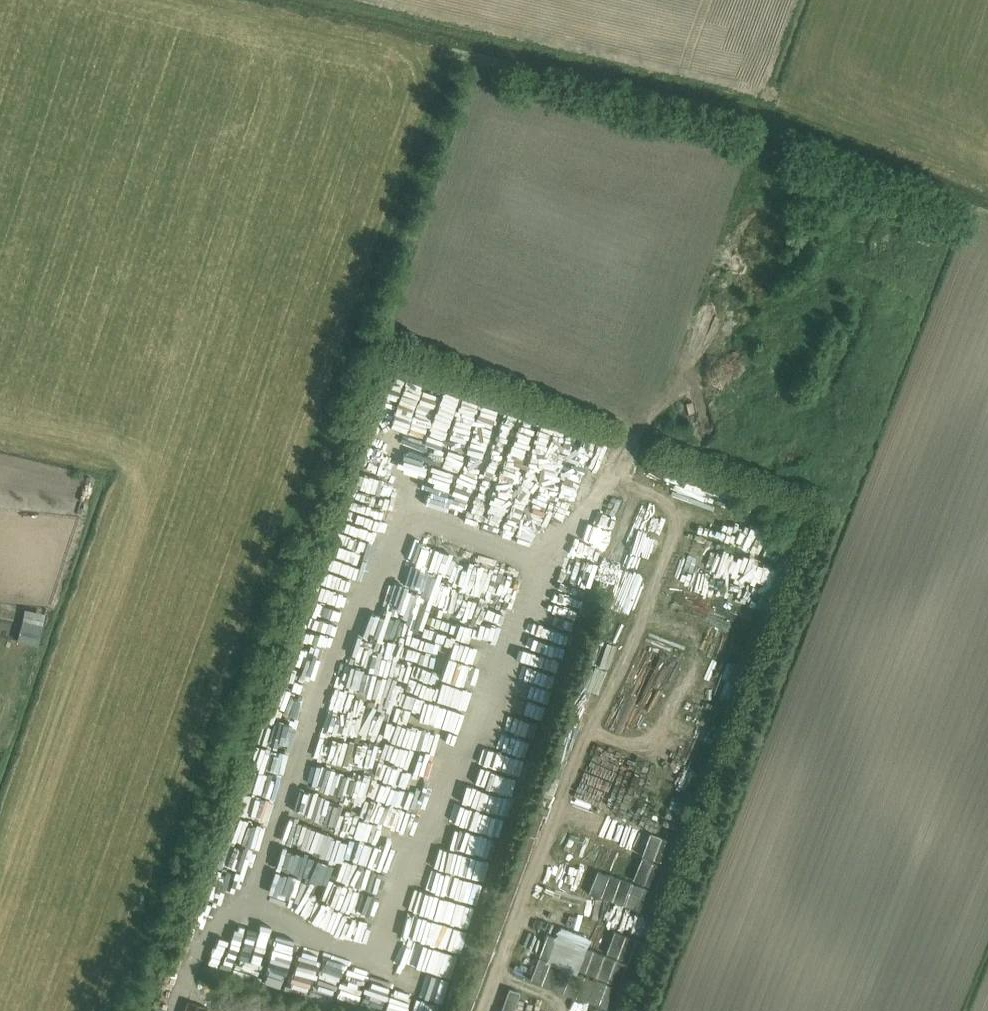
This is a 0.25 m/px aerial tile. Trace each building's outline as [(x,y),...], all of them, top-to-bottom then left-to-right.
[(385,368),(373,422),(409,429),(410,424),(427,427),(421,455),(440,459),(451,409),(434,406),(435,402),(455,406),(458,390),(440,386),(442,380),(385,368)] [(473,423),(493,429),(500,404),(462,393),(457,408),(476,413),(473,423)] [(453,430),(469,433),(472,416),(456,413),(453,430)] [(523,422),(516,437),(530,443),(537,428),(523,422)] [(469,442),(486,448),(491,433),(475,427),(469,442)] [(440,458),(457,465),(467,438),(450,432),(440,458)] [(559,434),(552,451),(553,451),(548,462),(564,469),(576,441),(559,434)] [(509,455),(526,459),(530,446),(513,441),(509,455)] [(505,459),(499,487),(512,490),(515,476),(521,478),(524,463),(505,459)] [(526,469),(516,496),(528,500),(538,473),(526,469)] [(508,517),(512,499),(494,495),(490,513),(508,517)] [(594,563),(601,544),(573,534),(566,553),(594,563)] [(475,597),(466,618),(478,624),(487,602),(475,597)] [(296,639),(324,648),(334,615),(307,606),(296,639)] [(384,621),(399,629),(405,617),(390,609),(384,621)] [(420,635),(424,622),(411,617),(407,631),(420,635)] [(21,623),(18,641),(38,644),(41,626),(21,623)] [(451,650),(454,641),(431,633),(428,642),(451,650)] [(274,698),(307,708),(313,687),(317,688),(328,652),(292,641),(288,658),(286,657),(274,698)] [(596,662),(585,679),(602,690),(613,673),(596,662)] [(348,689),(372,695),(378,671),(353,665),(348,689)] [(383,729),(420,743),(426,727),(422,725),(438,681),(405,669),(383,729)] [(525,685),(526,675),(506,672),(505,682),(525,685)] [(459,691),(454,706),(487,717),(492,703),(459,691)] [(501,692),(500,705),(538,708),(540,695),(501,692)] [(321,750),(342,756),(349,731),(346,730),(347,724),(365,728),(372,700),(355,696),(350,714),(336,710),(331,726),(328,726),(321,750)] [(271,697),(265,716),(284,722),(290,703),(271,697)] [(494,706),(492,719),(529,726),(532,712),(494,706)] [(514,766),(525,732),(474,715),(467,735),(446,728),(440,746),(456,751),(444,787),(474,797),(480,778),(474,776),(480,756),(486,758),(480,775),(508,784),(514,766)] [(253,840),(261,808),(274,811),(294,728),(260,719),(239,806),(243,807),(236,835),(253,840)] [(380,747),(411,762),(417,749),(386,734),(380,747)] [(373,762),(375,741),(358,740),(356,761),(373,762)] [(325,757),(314,780),(340,792),(346,779),(361,786),(366,776),(325,757)] [(382,757),(379,772),(419,781),(422,768),(396,762),(396,760),(382,757)] [(372,772),(366,789),(369,790),(362,808),(413,826),(426,790),(372,772)] [(483,782),(480,799),(503,803),(506,786),(483,782)] [(276,902),(356,929),(363,907),(372,910),(393,850),(389,849),(382,868),(371,865),(371,866),(359,862),(346,902),(308,889),(310,884),(315,886),(329,844),(338,847),(342,835),(330,831),(333,821),(345,825),(345,823),(363,829),(363,831),(395,842),(400,825),(302,791),(285,840),(303,846),(292,877),(285,875),(276,902)] [(477,821),(481,822),(477,843),(484,844),(488,822),(495,824),(498,805),(455,796),(454,801),(445,799),(438,834),(473,841),(477,821)] [(353,853),(358,835),(349,833),(344,851),(353,853)] [(424,881),(420,906),(471,915),(475,896),(458,893),(458,889),(434,885),(435,881),(475,889),(483,846),(424,835),(416,879),(424,881)] [(247,868),(250,842),(230,839),(227,865),(247,868)] [(382,861),(385,843),(361,839),(358,856),(382,861)] [(337,873),(354,875),(356,856),(339,854),(337,873)] [(223,868),(214,895),(232,901),(240,874),(223,868)] [(333,896),(344,899),(349,878),(339,875),(333,896)] [(191,924),(202,928),(211,904),(200,900),(191,924)] [(466,922),(420,906),(411,932),(430,938),(415,982),(407,979),(396,1010),(398,1010),(431,1010),(454,943),(459,945),(466,922)] [(232,961),(236,949),(215,944),(212,956),(232,961)] [(345,963),(298,952),(292,976),(338,988),(345,963)] [(551,987),(612,1005),(619,980),(559,962),(551,987)] [(344,995),(372,998),(374,977),(346,974),(344,995)] [(554,1003),(552,984),(538,986),(540,1005),(554,1003)] [(208,1008),(187,1002),(184,1010),(207,1010),(208,1008)]
